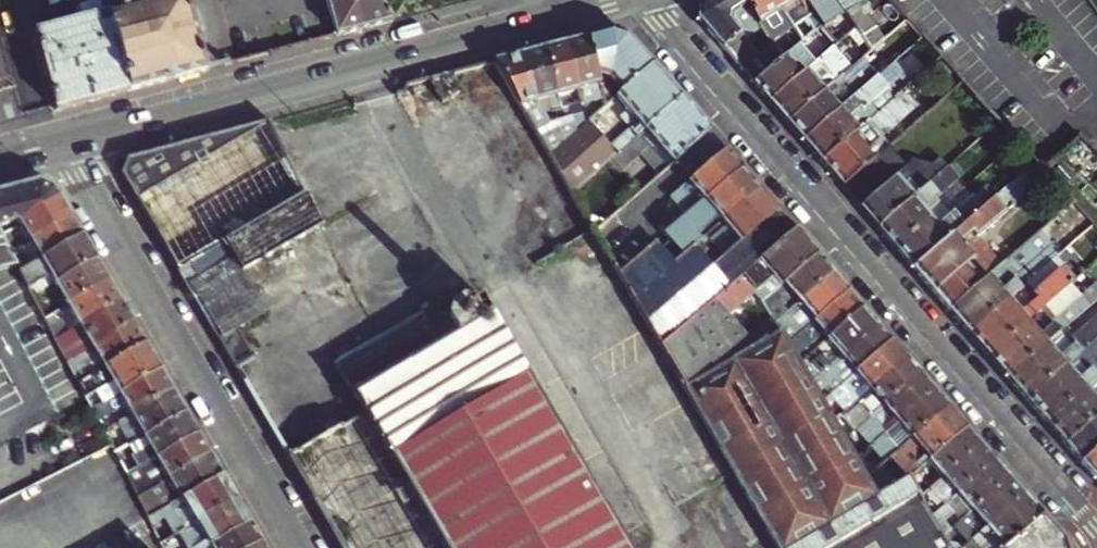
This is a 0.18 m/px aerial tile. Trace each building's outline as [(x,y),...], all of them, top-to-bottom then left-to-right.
[(205,71),(186,0),(126,0),(127,6),(109,11),(131,90),(205,71)] [(363,29),(355,0),(328,0),(333,16),(338,35),(363,29)] [(393,20),(386,11),(378,0),(355,0),(363,29),(393,20)] [(758,25),(742,0),(704,0),(701,2),(698,19),(742,69),(753,82),(783,57),(772,45),(771,44),(758,55),(744,39),(760,27),(758,25)] [(793,26),(775,0),(742,0),(758,25),(768,18),(790,51),(798,44),(802,40),(793,26)] [(821,24),(805,0),(775,0),(793,26),(805,18),(814,30),(821,24)] [(838,3),(836,0),(805,0),(821,24),(836,43),(841,38),(828,22),(838,14),(833,7),(838,3)] [(838,3),(852,25),(859,20),(854,13),(866,5),(863,0),(836,0),(838,3)] [(56,110),(131,90),(109,11),(35,31),(56,110)] [(857,45),(863,40),(854,27),(847,33),(857,45)] [(610,80),(621,93),(653,66),(626,35),(612,31),(588,37),(600,82),(610,80)] [(604,97),(600,82),(588,37),(566,42),(582,103),(604,97)] [(581,104),(582,103),(566,42),(545,48),(562,109),(564,108),(569,107),(571,117),(583,114),(581,104)] [(769,101),(814,62),(798,44),(790,51),(783,57),(753,82),(769,101)] [(769,101),(787,121),(838,76),(831,69),(843,58),(832,46),(814,62),(769,101)] [(564,108),(562,109),(545,48),(524,54),(544,114),(556,111),(559,121),(567,118),(564,108)] [(544,114),(524,54),(495,61),(534,130),(549,155),(585,124),(583,114),(571,117),(569,107),(564,108),(567,118),(568,123),(555,126),(554,122),(549,124),(544,114)] [(787,121),(803,140),(858,92),(852,85),(873,66),(863,55),(850,66),(838,76),(787,121)] [(831,69),(838,76),(850,66),(843,58),(831,69)] [(571,193),(611,158),(681,98),(653,66),(621,93),(617,97),(634,117),(606,140),(589,121),(585,124),(549,155),(571,193)] [(803,140),(821,161),(887,103),(879,93),(889,85),(879,74),(875,77),(858,92),(803,140)] [(842,185),(876,156),(869,148),(918,106),(904,89),(887,103),(821,161),(842,185)] [(642,154),(659,175),(709,131),(681,98),(611,158),(622,171),(642,154)] [(265,312),(241,272),(318,227),(266,123),(241,129),(128,159),(121,175),(216,337),(236,326),(237,328),(265,312)] [(657,223),(665,234),(741,169),(709,131),(659,175),(644,188),(659,206),(650,214),(657,223)] [(842,185),(878,227),(939,174),(932,165),(918,178),(889,145),(876,156),(842,185)] [(896,248),(930,218),(923,210),(958,179),(948,166),(939,174),(878,227),(896,248)] [(674,262),(698,242),(760,190),(741,169),(665,234),(656,242),(674,262)] [(999,192),(1011,206),(1034,185),(1022,172),(999,192)] [(965,187),(958,179),(923,210),(930,218),(965,187)] [(19,221),(60,197),(54,187),(40,182),(0,192),(0,233),(11,228),(7,222),(18,218),(19,221)] [(896,248),(913,268),(982,207),(972,195),(965,187),(930,218),(896,248)] [(721,257),(736,245),(777,210),(760,190),(698,242),(702,246),(708,241),(713,246),(721,257)] [(913,268),(934,292),(1000,232),(992,222),(1011,206),(999,192),(982,207),(913,268)] [(21,224),(30,239),(71,216),(60,197),(19,221),(21,224)] [(992,222),(1000,232),(1019,215),(1011,206),(992,222)] [(660,346),(711,301),(794,230),(777,210),(736,245),(721,257),(711,266),(702,255),(713,246),(708,241),(702,246),(698,242),(674,262),(656,242),(618,274),(660,346)] [(17,266),(21,272),(82,236),(71,216),(30,239),(32,243),(21,249),(11,254),(17,266)] [(11,254),(21,249),(11,228),(0,233),(11,254)] [(762,301),(779,286),(816,255),(794,230),(711,301),(726,318),(754,293),(762,301)] [(949,309),(968,331),(1024,283),(1056,256),(1060,252),(1050,241),(1041,230),(1016,251),(1005,261),(949,309)] [(934,292),(949,309),(1005,261),(1016,251),(1000,232),(934,292)] [(11,254),(0,233),(0,270),(17,266),(11,254)] [(68,304),(108,280),(82,236),(21,272),(30,289),(35,286),(51,276),(56,285),(68,304)] [(711,266),(721,257),(713,246),(702,255),(711,266)] [(775,324),(800,302),(833,274),(816,255),(779,286),(762,301),(770,316),(775,324)] [(1024,283),(1032,292),(1063,264),(1056,256),(1024,283)] [(968,331),(987,354),(1039,309),(1070,282),(1075,278),(1063,264),(1032,292),(1024,283),(968,331)] [(780,333),(787,345),(848,293),(833,274),(800,302),(775,324),(779,331),(780,333)] [(71,309),(80,325),(121,301),(108,280),(68,304),(60,309),(62,314),(71,309)] [(1039,309),(1050,321),(1081,294),(1070,282),(1039,309)] [(1006,376),(1062,328),(1096,297),(1096,287),(1093,283),(1081,294),(1050,321),(1039,309),(987,354),(1006,376)] [(824,332),(828,338),(862,309),(848,293),(787,345),(794,357),(824,332)] [(356,547),(642,547),(526,312),(486,332),(467,294),(339,356),(369,417),(306,448),(356,547)] [(69,362),(93,347),(134,323),(121,301),(80,325),(68,332),(56,339),(69,362)] [(726,318),(711,301),(660,346),(675,371),(690,359),(703,377),(753,349),(726,318)] [(798,364),(809,383),(876,325),(862,309),(828,338),(798,364)] [(1026,399),(1096,338),(1096,314),(1070,337),(1062,328),(1006,376),(1026,399)] [(56,339),(68,332),(62,321),(50,327),(56,339)] [(79,383),(105,368),(146,344),(134,323),(93,347),(69,362),(79,383)] [(841,384),(854,373),(891,342),(876,325),(809,383),(815,393),(827,385),(833,391),(841,384)] [(251,357),(253,355),(237,328),(236,326),(216,337),(233,367),(251,357)] [(1096,377),(1096,338),(1026,399),(1046,422),(1096,377)] [(841,384),(855,401),(905,358),(891,342),(854,373),(841,384)] [(93,409),(161,369),(146,344),(105,368),(79,383),(88,399),(93,409)] [(840,414),(854,431),(859,426),(919,375),(905,358),(855,401),(845,410),(840,414)] [(132,415),(173,390),(161,369),(93,409),(97,416),(99,420),(126,404),(132,415)] [(873,443),(933,391),(919,375),(859,426),(873,443)] [(1065,444),(1096,417),(1096,377),(1046,422),(1065,444)] [(845,410),(855,401),(841,384),(833,391),(830,393),(841,406),(845,410)] [(130,445),(185,412),(173,390),(132,415),(118,423),(130,445)] [(894,454),(947,408),(933,391),(873,443),(868,447),(882,464),(885,461),(894,454)] [(840,414),(845,410),(841,406),(836,410),(840,414)] [(914,472),(929,460),(965,428),(947,408),(894,454),(907,477),(908,478),(914,472)] [(121,462),(128,475),(198,434),(185,412),(130,445),(135,454),(121,462)] [(1096,449),(1096,417),(1065,444),(1081,463),(1096,449)] [(929,460),(943,477),(979,445),(965,428),(929,460)] [(128,475),(138,496),(210,454),(198,434),(128,475)] [(940,508),(957,493),(994,462),(979,445),(943,477),(941,478),(928,489),(925,492),(940,508)] [(1096,479),(1096,449),(1081,463),(1096,480),(1096,479)] [(138,496),(149,519),(223,475),(210,454),(138,496)] [(893,486),(898,483),(885,461),(882,464),(880,465),(893,486)] [(955,514),(960,520),(1009,479),(994,462),(957,493),(940,508),(931,516),(943,536),(952,528),(946,521),(955,514)] [(925,492),(928,489),(914,472),(908,478),(919,497),(925,492)] [(180,519),(186,529),(236,499),(223,475),(149,519),(156,533),(180,519)] [(950,547),(961,547),(1023,495),(1009,479),(960,520),(952,528),(943,536),(950,547)] [(1041,516),(1023,495),(961,547),(1004,547),(1041,516)] [(250,522),(236,499),(186,529),(161,544),(163,547),(207,547),(250,522)] [(1063,542),(1041,516),(1004,547),(1065,547),(1063,542)] [(262,542),(250,522),(207,547),(251,547),(262,542)]
